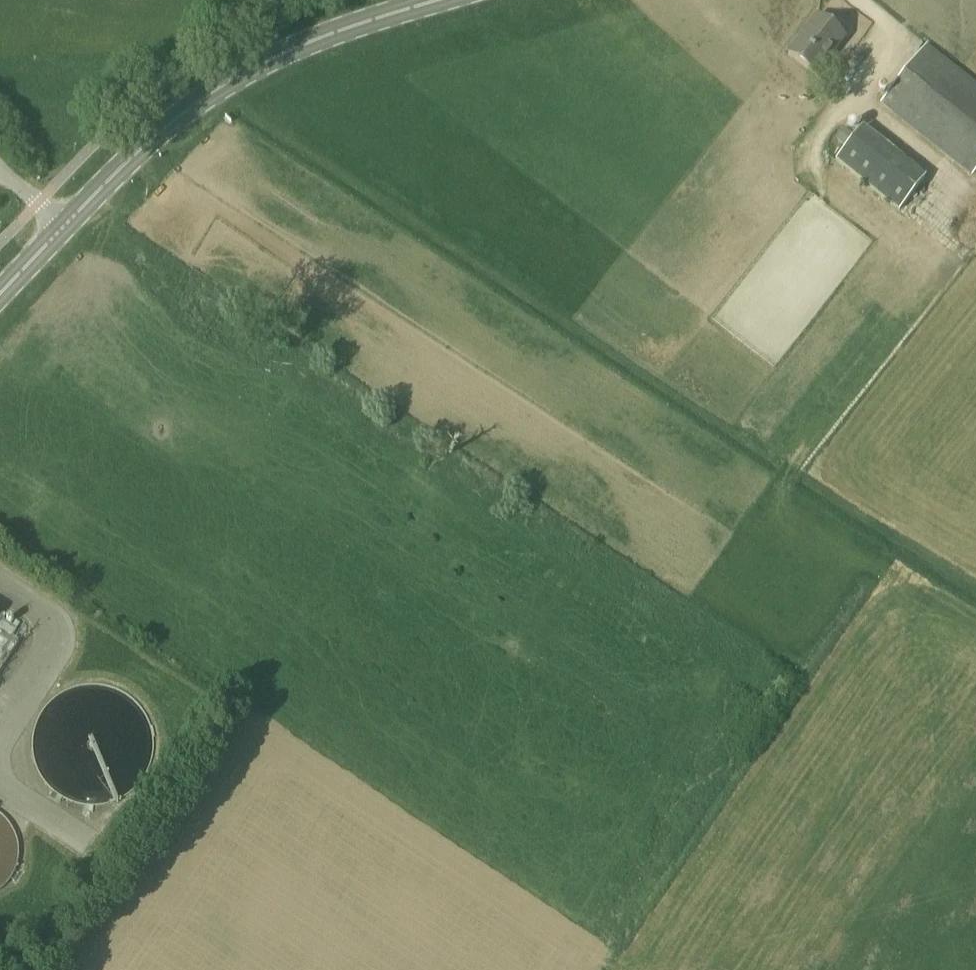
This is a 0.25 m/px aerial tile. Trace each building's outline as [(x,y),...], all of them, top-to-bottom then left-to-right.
[(818,16),(788,54),(816,76),(846,38),(818,16)] [(881,104),(972,175),(975,170),(975,83),(928,45),(881,104)] [(862,128),(836,160),(900,211),(926,179),(862,128)] [(23,637),(0,622),(0,673),(23,637)]
